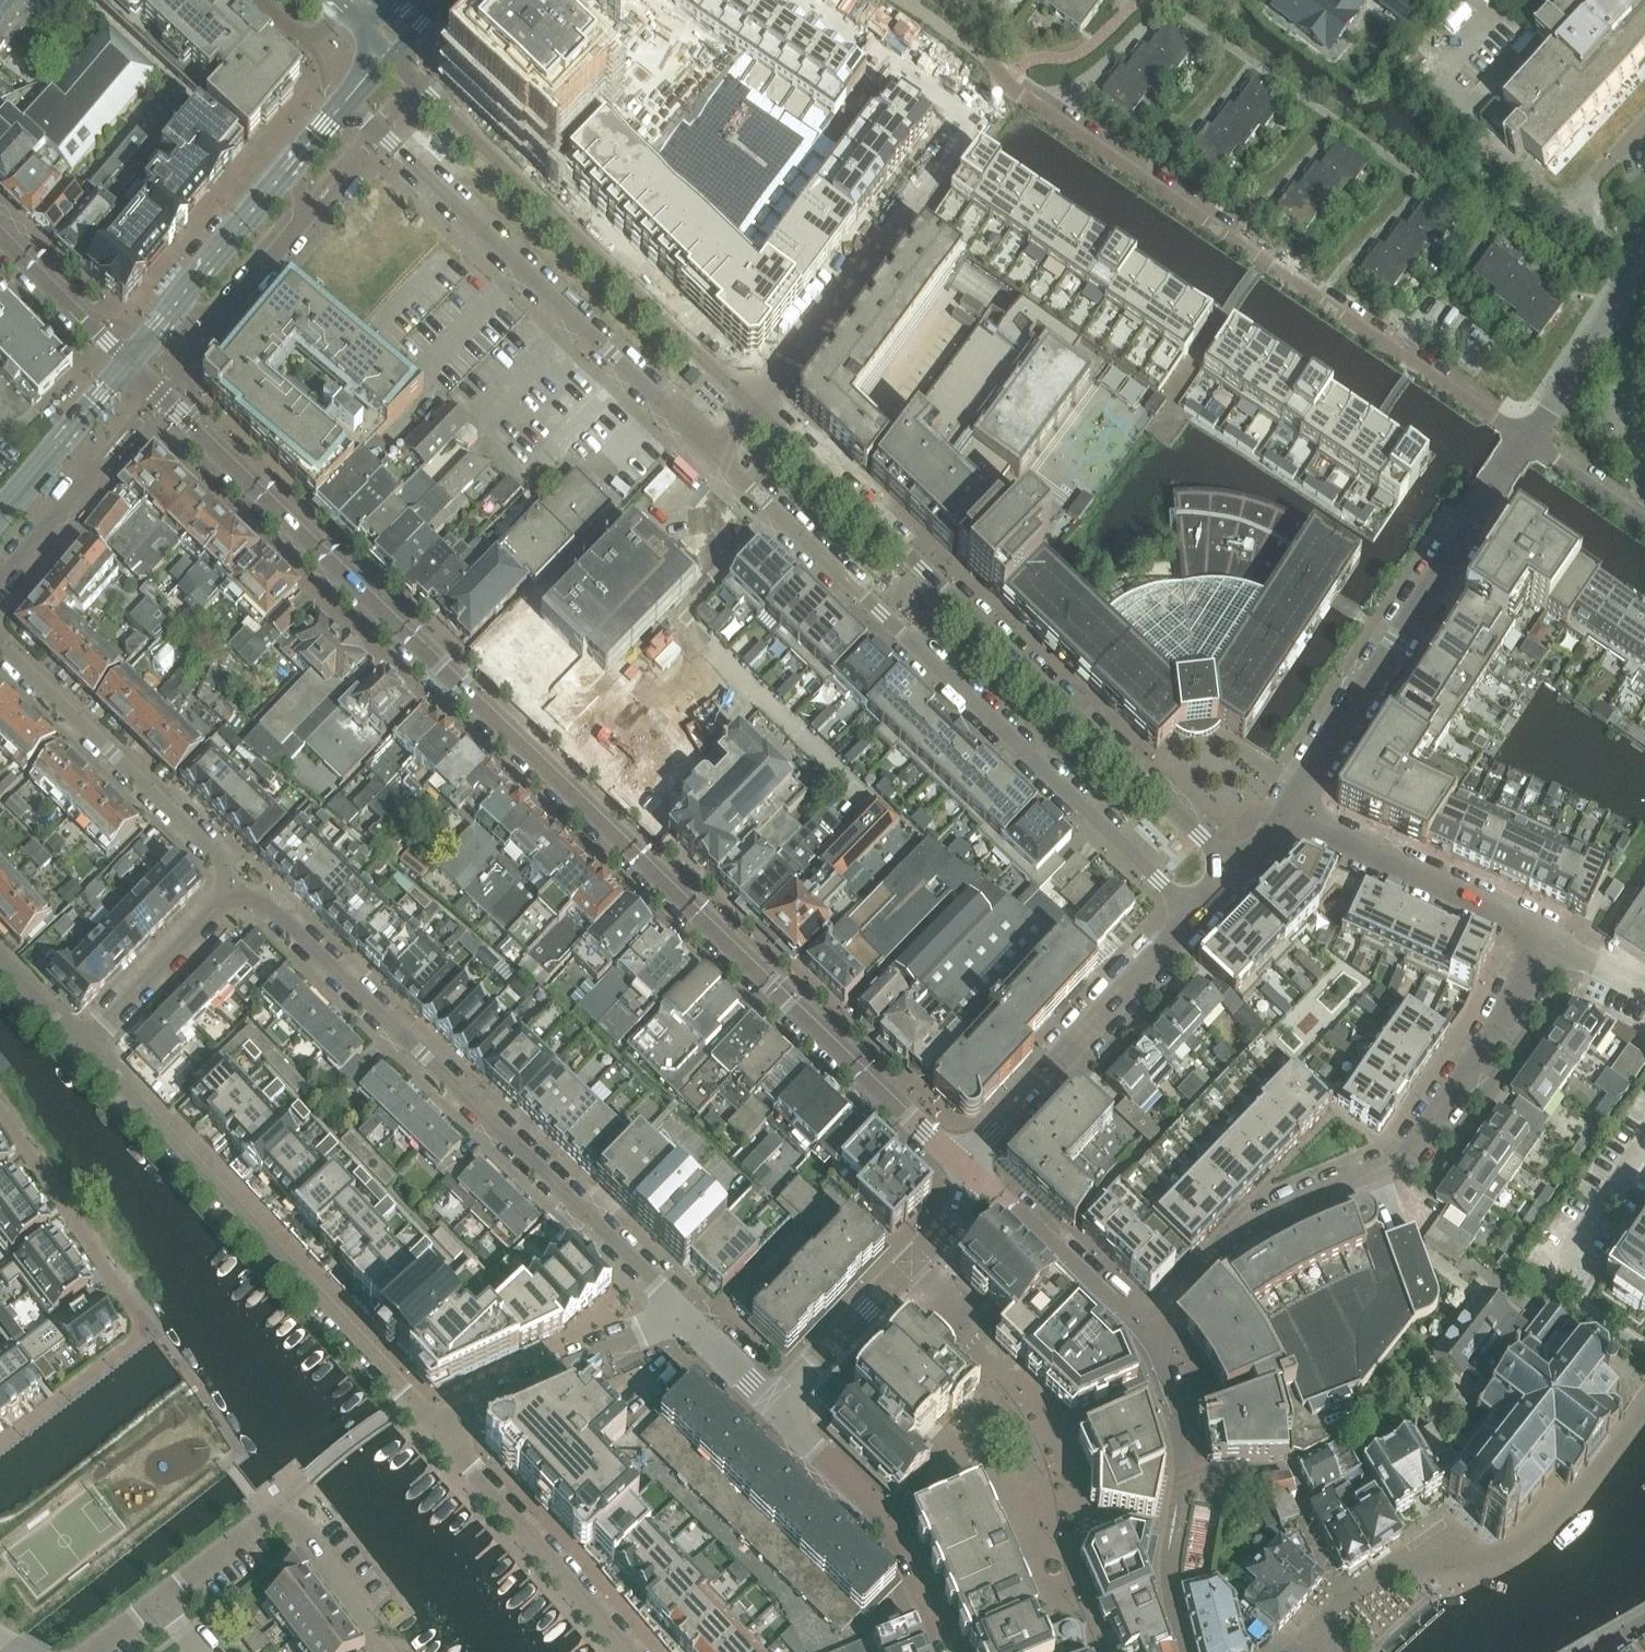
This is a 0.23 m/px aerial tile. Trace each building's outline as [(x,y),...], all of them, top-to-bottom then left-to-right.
[(0,47),(25,13),(49,30),(60,13),(38,0),(0,0),(0,47)] [(301,79),(264,46),(269,40),(254,26),(249,32),(235,19),(240,14),(226,0),(216,0),(216,1),(215,0),(92,0),(247,143),(263,125),(268,129),(295,100),(289,94),(301,79)] [(498,74),(545,120),(584,79),(590,85),(629,39),(713,95),(705,105),(730,129),(740,114),(795,150),(776,175),(791,189),(812,162),(845,187),(891,126),(848,96),(847,98),(746,27),(707,0),(554,0),(498,74)] [(1068,0),(1033,0),(1056,17),(1068,0)] [(1056,17),(1080,35),(1105,0),(1068,0),(1056,17)] [(1273,9),(1300,30),(1323,47),(1329,52),(1341,36),(1356,17),(1354,16),(1365,0),(1280,0),(1278,2),(1273,9)] [(1381,6),(1405,24),(1416,9),(1404,0),(1385,0),(1381,6)] [(1555,23),(1553,21),(1539,36),(1557,53),(1508,105),(1503,101),(1495,102),(1484,114),(1484,123),(1510,147),(1509,148),(1520,158),(1527,150),(1550,171),(1644,69),(1644,0),(1577,0),(1555,23)] [(1147,50),(1167,66),(1176,73),(1186,59),(1181,55),(1189,44),(1165,26),(1161,24),(1152,35),(1156,38),(1147,50)] [(135,52),(109,27),(54,93),(53,93),(0,152),(0,185),(7,191),(135,52)] [(1167,66),(1147,50),(1143,47),(1139,45),(1131,56),(1134,58),(1125,70),(1145,86),(1154,94),(1164,80),(1159,76),(1167,66)] [(0,47),(0,62),(2,64),(3,70),(28,88),(32,86),(40,76),(0,47)] [(68,181),(158,73),(135,52),(7,191),(5,194),(33,222),(34,221),(68,181)] [(1145,86),(1125,70),(1121,67),(1120,68),(1117,65),(1108,77),(1112,79),(1102,92),(1132,114),(1142,100),(1137,96),(1145,86)] [(131,159),(187,92),(175,82),(89,185),(82,193),(68,181),(34,221),(36,223),(36,225),(44,232),(46,231),(57,240),(86,206),(90,209),(58,247),(81,268),(102,243),(105,245),(124,222),(121,220),(112,212),(113,206),(124,194),(121,192),(141,167),(138,165),(131,159)] [(0,83),(0,105),(15,98),(0,83)] [(1262,132),(1281,107),(1251,85),(1247,83),(1239,94),(1242,97),(1238,102),(1233,109),(1253,125),(1262,132)] [(53,93),(44,85),(15,98),(0,105),(0,152),(53,93)] [(662,105),(674,99),(667,86),(655,93),(662,105)] [(895,97),(881,115),(922,147),(933,135),(932,122),(895,97)] [(1253,125),(1233,109),(1229,106),(1225,104),(1217,115),(1220,117),(1211,129),(1231,145),(1240,153),(1251,139),(1245,135),(1253,125)] [(881,115),(867,134),(908,166),(922,147),(881,115)] [(102,243),(81,268),(117,299),(133,281),(132,279),(140,270),(138,269),(153,252),(155,253),(181,223),(178,220),(191,206),(229,163),(236,155),(194,118),(148,173),(155,179),(121,220),(124,222),(105,245),(102,243)] [(1231,145),(1211,129),(1207,126),(1206,127),(1203,124),(1195,135),(1198,138),(1189,151),(1218,173),(1229,159),(1223,155),(1231,145)] [(867,134),(852,152),(893,185),(908,166),(867,134)] [(601,137),(562,178),(698,309),(747,357),(757,356),(805,296),(764,263),(755,276),(761,281),(756,287),(601,137)] [(1362,163),(1337,145),(1333,142),(1325,154),(1328,156),(1319,168),(1339,184),(1348,191),(1359,177),(1354,173),(1362,163)] [(852,152),(837,171),(879,203),(893,185),(852,152)] [(978,157),(950,198),(970,212),(998,171),(978,157)] [(1339,184),(1319,168),(1315,165),(1315,166),(1311,163),(1303,174),(1306,177),(1297,189),(1317,205),(1326,212),(1337,198),(1332,195),(1339,184)] [(837,171),(823,189),(864,222),(879,203),(837,171)] [(998,171),(970,212),(990,225),(1018,184),(998,171)] [(1018,184),(990,225),(1008,238),(1036,199),(1037,197),(1018,184)] [(1317,205),(1297,189),(1293,186),(1292,187),(1289,184),(1281,195),(1285,198),(1275,211),(1304,233),(1315,219),(1309,215),(1317,205)] [(823,189),(808,207),(849,240),(864,222),(823,189)] [(1036,199),(1008,238),(1029,252),(1056,212),(1049,207),(1050,205),(1037,197),(1036,199)] [(1105,308),(1106,306),(1087,293),(1067,280),(1047,267),(1028,253),(1029,252),(1008,238),(990,225),(970,212),(950,198),(926,233),(959,259),(1158,396),(1184,360),(1164,347),(1143,333),(1125,321),(1105,308)] [(1406,228),(1426,244),(1435,251),(1445,237),(1440,233),(1448,222),(1424,204),(1423,204),(1420,202),(1411,213),(1415,216),(1406,228)] [(808,207),(793,226),(835,259),(849,240),(808,207)] [(1029,252),(1028,253),(1047,267),(1075,225),(1056,212),(1029,252)] [(1426,244),(1406,228),(1402,225),(1401,226),(1398,223),(1389,234),(1393,236),(1384,249),(1403,265),(1413,272),(1423,258),(1418,254),(1426,244)] [(1075,225),(1047,267),(1067,280),(1095,238),(1075,225)] [(793,226),(779,245),(819,277),(835,259),(793,226)] [(926,233),(922,230),(851,324),(853,327),(847,334),(844,334),(822,364),(823,365),(820,369),(817,372),(816,371),(798,396),(800,398),(801,405),(799,407),(838,445),(864,470),(893,432),(877,419),(868,427),(847,407),(959,259),(926,233)] [(1095,238),(1067,280),(1087,293),(1113,253),(1115,251),(1095,238)] [(1403,265),(1384,249),(1379,245),(1379,246),(1375,244),(1367,255),(1371,258),(1361,271),(1391,293),(1401,278),(1396,275),(1403,265)] [(779,245),(764,263),(805,296),(819,277),(779,245)] [(1516,267),(1517,268),(1520,264),(1519,263),(1522,260),(1510,252),(1508,255),(1495,246),(1473,275),(1487,286),(1491,280),(1501,288),(1516,267)] [(1113,253),(1087,293),(1106,306),(1133,266),(1126,261),(1127,259),(1115,251),(1113,253)] [(1106,306),(1105,308),(1125,321),(1153,279),(1133,266),(1106,306)] [(1529,277),(1517,268),(1516,267),(1501,288),(1493,297),(1507,308),(1511,303),(1521,310),(1536,290),(1537,290),(1540,286),(1542,282),(1531,274),(1529,277)] [(1153,279),(1125,321),(1143,333),(1172,292),(1153,279)] [(250,437),(316,502),(377,440),(377,441),(424,392),(362,340),(361,343),(290,287),(217,387),(248,419),(242,426),(251,435),(250,437)] [(1549,299),(1537,290),(1536,290),(1521,310),(1514,319),(1528,330),(1532,325),(1543,333),(1561,308),(1563,304),(1552,296),(1549,299)] [(1172,292),(1143,333),(1164,347),(1192,305),(1172,292)] [(0,294),(0,375),(30,406),(71,367),(0,294)] [(977,320),(983,312),(966,299),(960,307),(977,320)] [(1078,347),(1079,345),(1019,304),(1012,314),(1004,325),(989,315),(894,444),(870,477),(951,554),(959,547),(961,549),(963,551),(956,559),(967,569),(966,570),(990,593),(991,592),(1002,603),(1040,562),(1033,555),(1040,547),(1037,544),(1048,532),(1025,509),(1013,522),(1009,518),(1002,526),(995,519),(990,514),(1012,491),(1001,483),(1009,472),(1018,479),(1089,383),(1065,365),(1078,347)] [(1192,305),(1164,347),(1184,360),(1212,318),(1192,305)] [(974,325),(957,312),(952,317),(970,330),(974,325)] [(1230,331),(1202,372),(1222,385),(1250,344),(1230,331)] [(1250,344),(1222,385),(1242,399),(1270,357),(1250,344)] [(1270,357),(1242,399),(1261,412),(1289,370),(1270,357)] [(1289,370),(1261,412),(1281,425),(1308,385),(1309,383),(1289,370)] [(1308,385),(1281,425),(1300,438),(1327,398),(1320,393),(1321,391),(1309,383),(1308,385)] [(1156,418),(1167,403),(1155,395),(1144,409),(1156,418)] [(1300,438),(1299,440),(1318,452),(1345,410),(1327,398),(1300,438)] [(1190,403),(1185,411),(1199,421),(1204,413),(1190,403)] [(445,450),(447,447),(452,443),(468,449),(477,440),(474,437),(476,435),(446,407),(430,424),(434,428),(431,432),(425,426),(394,458),(379,474),(383,477),(338,523),(357,541),(359,538),(407,491),(420,476),(436,459),(445,450)] [(1345,410),(1318,452),(1337,465),(1365,423),(1345,410)] [(1204,413),(1199,421),(1214,431),(1219,423),(1204,413)] [(1365,423),(1337,465),(1357,478),(1385,436),(1365,423)] [(1230,428),(1225,436),(1239,445),(1245,438),(1230,428)] [(1385,436),(1357,478),(1376,491),(1404,449),(1385,436)] [(1245,438),(1239,445),(1254,455),(1259,448),(1245,438)] [(394,458),(377,441),(377,440),(316,502),(338,523),(383,477),(379,474),(394,458)] [(1404,449),(1376,491),(1396,504),(1424,462),(1404,449)] [(99,515),(86,531),(94,539),(103,547),(174,473),(176,471),(158,454),(158,453),(150,453),(150,455),(120,486),(121,486),(106,505),(98,514),(99,515)] [(1270,454),(1265,462),(1279,472),(1284,464),(1270,454)] [(390,569),(461,496),(491,466),(468,458),(436,491),(409,519),(372,556),(388,571),(390,569)] [(675,459),(484,653),(668,833),(692,809),(685,802),(685,800),(685,797),(697,785),(696,785),(702,779),(703,778),(609,688),(670,626),(678,618),(673,613),(696,589),(703,582),(700,579),(749,531),(675,459)] [(1284,464),(1279,472),(1293,482),(1299,474),(1284,464)] [(174,473),(103,547),(104,547),(107,546),(126,564),(194,492),(174,473)] [(536,585),(579,541),(612,507),(576,473),(504,548),(503,547),(471,580),(441,611),(450,619),(449,620),(461,632),(462,631),(471,640),(530,579),(536,585)] [(409,519),(436,491),(420,476),(407,491),(359,538),(364,543),(362,546),(372,556),(409,519)] [(508,479),(491,497),(504,509),(521,491),(508,479)] [(1308,479),(1302,487),(1317,497),(1322,489),(1308,479)] [(1322,489),(1317,497),(1331,507),(1336,499),(1322,489)] [(187,538),(213,510),(194,492),(126,564),(124,567),(140,581),(147,581),(182,545),(188,539),(187,538)] [(1082,494),(1068,513),(1079,521),(1092,503),(1093,502),(1082,494)] [(403,587),(440,549),(432,541),(441,532),(468,503),(461,496),(390,569),(395,573),(392,576),(403,587)] [(1040,562),(1002,603),(1156,751),(1175,731),(1177,734),(1180,735),(1183,737),(1187,738),(1190,739),(1198,738),(1207,737),(1211,735),(1214,733),(1217,730),(1220,726),(1243,741),(1334,600),(1359,562),(1311,530),(1299,523),(1287,517),(1275,511),(1262,506),(1249,503),(1236,500),(1222,497),(1209,496),(1195,496),(1186,496),(1171,497),(1174,524),(1181,588),(1171,590),(1161,592),(1151,596),(1141,600),(1132,605),(1124,611),(1115,617),(1108,625),(1041,561),(1040,562)] [(1348,504),(1342,512),(1357,522),(1362,514),(1348,504)] [(1362,514),(1357,522),(1364,527),(1374,513),(1367,507),(1362,514)] [(528,509),(510,528),(516,534),(534,514),(528,509)] [(201,563),(233,530),(213,510),(187,538),(188,539),(182,545),(201,563)] [(1627,593),(1606,580),(1585,566),(1536,534),(1520,524),(1469,603),(1472,605),(1459,625),(1446,645),(1433,664),(1421,684),(1408,704),(1395,724),(1391,721),(1339,801),(1338,802),(1338,804),(1339,805),(1340,806),(1341,807),(1401,834),(1427,846),(1430,842),(1562,640),(1644,694),(1644,605),(1627,593)] [(220,596),(227,588),(222,584),(253,552),(255,552),(255,545),(253,545),(235,528),(233,530),(201,563),(201,564),(196,569),(196,568),(187,577),(188,578),(200,590),(185,605),(192,612),(196,608),(203,614),(220,596)] [(471,580),(503,547),(493,538),(483,549),(477,543),(469,552),(468,552),(422,599),(426,604),(424,606),(435,617),(441,611),(471,580)] [(450,539),(440,549),(403,587),(412,595),(416,595),(416,594),(422,599),(468,552),(461,544),(458,547),(450,539)] [(764,544),(721,588),(739,605),(780,562),(764,546),(765,545),(764,544)] [(118,573),(114,569),(86,545),(69,565),(101,592),(118,573)] [(227,589),(220,596),(236,612),(238,610),(278,569),(262,553),(227,589)] [(185,558),(170,575),(180,585),(187,577),(196,568),(185,558)] [(797,578),(780,562),(739,605),(756,621),(796,579),(797,579),(799,578),(798,577),(797,578)] [(89,607),(101,592),(69,565),(57,580),(89,607)] [(238,656),(268,625),(265,621),(298,588),(278,569),(238,610),(249,621),(244,627),(246,630),(229,647),(231,649),(229,652),(236,655),(237,654),(238,656)] [(796,579),(756,621),(773,637),(813,595),(798,580),(799,578),(797,579),(796,579)] [(153,605),(140,592),(124,579),(119,585),(127,592),(142,605),(140,607),(145,612),(147,610),(148,611),(153,605)] [(83,613),(89,607),(57,580),(41,598),(63,617),(68,611),(69,612),(74,605),(83,613)] [(140,592),(153,605),(157,609),(166,599),(148,583),(140,592)] [(830,612),(813,595),(773,637),(790,654),(830,612)] [(40,643),(63,617),(41,598),(18,624),(40,643)] [(268,625),(238,656),(239,656),(238,657),(252,670),(276,644),(282,650),(280,652),(307,678),(346,637),(345,635),(341,639),(321,619),(298,641),(294,637),(289,632),(301,620),(287,606),(268,625)] [(734,617),(727,611),(720,618),(727,625),(734,617)] [(847,628),(830,612),(790,654),(807,670),(847,628)] [(92,614),(88,617),(96,625),(100,622),(92,614)] [(57,661),(82,635),(63,617),(40,643),(57,661)] [(164,617),(154,627),(163,635),(173,625),(164,617)] [(727,625),(720,618),(709,630),(716,637),(727,625)] [(864,644),(847,628),(807,670),(825,688),(829,684),(827,683),(864,644)] [(138,634),(126,646),(126,655),(132,660),(148,643),(138,634)] [(75,678),(99,652),(82,635),(57,661),(75,678)] [(260,727),(242,745),(280,772),(303,749),(305,746),(305,747),(354,696),(343,685),(358,669),(368,659),(358,649),(346,637),(307,678),(305,680),(303,682),(260,727)] [(829,684),(846,700),(849,696),(848,695),(883,659),(875,652),(875,653),(865,643),(864,644),(827,683),(829,684)] [(761,644),(754,651),(761,657),(768,650),(761,644)] [(761,657),(754,651),(742,663),(749,669),(761,657)] [(99,652),(75,678),(94,697),(119,671),(99,652)] [(218,652),(214,660),(226,665),(230,657),(218,652)] [(848,695),(849,696),(865,712),(898,677),(900,678),(900,677),(890,667),(891,667),(883,659),(848,695)] [(187,663),(159,693),(172,706),(181,696),(176,691),(188,679),(196,671),(187,663)] [(211,667),(202,686),(215,692),(223,673),(211,667)] [(297,675),(253,720),(260,727),(303,682),(297,675)] [(354,696),(305,747),(343,783),(415,709),(402,697),(404,696),(382,675),(366,691),(362,688),(358,692),(354,696)] [(121,723),(146,697),(124,676),(99,702),(121,723)] [(802,683),(795,676),(788,684),(795,690),(802,683)] [(898,677),(865,712),(882,728),(915,693),(900,678),(898,677)] [(176,691),(181,696),(185,700),(196,688),(188,679),(176,691)] [(795,690),(788,684),(777,696),(783,702),(795,690)] [(15,707),(0,693),(0,723),(15,707)] [(932,710),(915,693),(882,728),(874,735),(893,753),(896,749),(895,748),(932,710)] [(137,739),(162,713),(146,697),(121,723),(137,739)] [(1592,715),(1599,719),(1607,708),(1600,703),(1592,715)] [(33,725),(15,707),(0,723),(0,745),(7,752),(33,725)] [(1607,708),(1599,719),(1606,724),(1614,713),(1607,708)] [(162,713),(137,739),(156,757),(181,732),(186,727),(177,718),(176,719),(166,709),(162,713)] [(829,709),(822,716),(829,723),(836,715),(829,709)] [(896,749),(913,765),(949,726),(934,711),(935,711),(934,710),(933,710),(932,710),(895,748),(896,749)] [(394,740),(365,771),(376,781),(367,790),(377,799),(386,791),(396,780),(443,732),(422,712),(420,714),(394,740)] [(829,723),(822,716),(811,728),(817,735),(829,723)] [(33,725),(7,752),(17,762),(14,765),(23,774),(26,771),(52,744),(33,725)] [(949,726),(913,765),(929,781),(937,773),(966,742),(968,743),(950,725),(949,726)] [(181,732),(156,757),(176,777),(201,751),(181,732)] [(377,799),(368,809),(382,823),(376,830),(374,828),(369,834),(377,842),(390,855),(405,840),(392,828),(428,791),(428,790),(464,753),(443,732),(396,780),(386,791),(377,799)] [(692,809),(668,833),(717,880),(718,880),(739,901),(739,900),(743,904),(828,816),(824,812),(803,834),(787,818),(806,799),(739,732),(723,749),(726,752),(718,760),(729,770),(714,785),(708,779),(706,778),(705,778),(703,778),(702,779),(696,785),(697,785),(685,797),(685,800),(685,802),(692,809)] [(863,742),(856,749),(862,755),(869,748),(863,742)] [(937,773),(929,781),(946,797),(983,759),(984,758),(983,757),(982,758),(968,743),(966,742),(937,773)] [(210,749),(180,780),(189,788),(196,795),(226,765),(210,749)] [(862,755),(856,749),(844,761),(851,767),(862,755)] [(53,796),(79,769),(60,751),(33,777),(53,796)] [(464,753),(428,790),(428,791),(449,810),(485,773),(464,753)] [(983,759),(946,797),(963,814),(1000,775),(983,759)] [(226,765),(196,795),(211,810),(241,780),(226,765)] [(72,815),(98,788),(79,769),(53,796),(72,815)] [(478,823),(506,794),(485,773),(449,810),(470,831),(478,823)] [(19,781),(11,774),(0,786),(0,800),(19,781)] [(1017,791),(1000,775),(963,814),(980,830),(1017,791)] [(279,782),(273,776),(266,783),(272,789),(279,782)] [(241,780),(211,810),(226,824),(255,794),(241,780)] [(876,791),(883,798),(892,788),(885,781),(876,791)] [(91,832),(116,805),(98,788),(72,815),(91,832)] [(883,798),(888,803),(898,794),(892,788),(883,798)] [(1456,801),(1430,842),(1452,853),(1473,808),(1477,798),(1460,790),(1454,800),(1456,801)] [(1034,807),(1017,791),(980,830),(976,833),(994,850),(1004,839),(1034,808),(1034,807)] [(466,897),(537,823),(535,822),(538,819),(531,812),(528,815),(516,803),(518,800),(510,792),(508,795),(506,794),(478,823),(470,831),(435,868),(466,897)] [(255,794),(226,824),(241,839),(270,809),(255,794)] [(32,811),(15,795),(5,806),(21,822),(32,811)] [(327,809),(349,826),(359,816),(339,796),(327,809)] [(116,805),(91,832),(111,852),(137,825),(116,805)] [(845,832),(828,816),(743,904),(762,923),(761,923),(780,942),(836,884),(837,885),(856,866),(895,826),(873,805),(845,832)] [(1004,839),(994,850),(1011,866),(1053,823),(1045,816),(1035,806),(1034,807),(1034,808),(1004,839)] [(1492,817),(1471,861),(1478,865),(1490,870),(1510,827),(1515,816),(1503,810),(1496,807),(1492,817)] [(1473,808),(1452,853),(1471,861),(1492,817),(1473,808)] [(270,809),(241,839),(257,855),(286,824),(270,809)] [(321,813),(316,818),(324,826),(330,820),(321,813)] [(920,813),(911,822),(917,828),(926,818),(920,813)] [(1510,827),(1490,870),(1500,874),(1509,879),(1529,835),(1534,825),(1525,820),(1515,816),(1510,827)] [(926,818),(917,828),(923,835),(933,825),(926,818)] [(291,827),(261,858),(278,874),(308,844),(314,838),(297,821),(297,822),(291,827)] [(487,916),(558,843),(537,823),(466,897),(487,916)] [(1053,823),(1011,866),(1033,888),(1039,894),(1064,867),(1054,857),(1070,841),(1060,831),(1061,830),(1053,823)] [(1529,835),(1509,879),(1521,884),(1528,888),(1548,844),(1551,838),(1553,833),(1546,830),(1534,825),(1529,835)] [(56,836),(46,846),(55,856),(66,845),(56,836)] [(308,844),(278,874),(294,890),(324,859),(330,853),(314,838),(308,844)] [(1548,844),(1528,888),(1543,894),(1548,896),(1570,847),(1565,844),(1551,838),(1548,844)] [(1615,849),(1623,854),(1630,843),(1623,838),(1615,849)] [(959,840),(948,852),(955,857),(965,847),(959,840)] [(33,862),(43,852),(33,842),(23,852),(33,862)] [(508,937),(579,863),(558,843),(487,916),(508,937)] [(936,881),(957,902),(979,880),(926,843),(862,909),(806,967),(844,1005),(849,1000),(864,984),(938,907),(924,894),(936,881)] [(139,844),(133,850),(142,860),(149,853),(139,844)] [(359,850),(354,845),(347,852),(352,857),(359,850)] [(965,847),(955,857),(962,863),(972,853),(965,847)] [(1570,847),(1548,896),(1564,904),(1566,905),(1566,906),(1589,855),(1587,854),(1570,847)] [(364,848),(358,854),(366,861),(372,855),(364,848)] [(43,852),(33,862),(41,871),(51,861),(43,852)] [(401,862),(423,880),(430,871),(409,852),(401,862)] [(324,859),(294,890),(309,905),(339,874),(345,868),(330,853),(324,859)] [(171,855),(155,872),(186,902),(202,886),(171,855)] [(1064,867),(1050,882),(1064,895),(1061,898),(1083,918),(1074,928),(1096,949),(1097,948),(1134,909),(1111,887),(1103,897),(1081,877),(1090,867),(1077,855),(1064,867)] [(1589,855),(1566,906),(1585,918),(1607,870),(1610,865),(1589,855)] [(1295,861),(1281,877),(1317,912),(1318,911),(1335,894),(1343,877),(1336,874),(1335,873),(1324,869),(1325,868),(1309,861),(1304,859),(1300,857),(1295,861)] [(124,859),(118,866),(128,875),(134,869),(124,859)] [(379,875),(386,867),(379,861),(371,870),(376,874),(379,875)] [(528,958),(600,884),(579,863),(508,937),(507,938),(528,958)] [(118,866),(112,872),(122,881),(128,875),(118,866)] [(836,884),(780,942),(806,967),(862,909),(853,900),(871,881),(856,866),(837,885),(836,884)] [(339,874),(309,905),(324,919),(354,889),(360,883),(345,868),(339,874)] [(12,881),(0,869),(0,892),(12,881)] [(155,872),(140,887),(172,917),(186,902),(155,872)] [(994,872),(986,880),(993,885),(1000,877),(994,872)] [(1270,888),(1265,894),(1268,897),(1301,929),(1302,927),(1317,912),(1281,877),(1270,888)] [(1343,877),(1335,894),(1354,902),(1341,932),(1362,941),(1365,943),(1386,897),(1362,886),(1350,880),(1343,877)] [(1005,899),(979,880),(957,902),(881,978),(885,983),(874,995),(864,984),(849,1000),(859,1010),(858,1011),(867,1019),(866,1026),(872,1032),(878,1030),(879,1031),(913,995),(1005,899)] [(29,900),(12,881),(0,892),(0,922),(2,924),(29,900)] [(59,895),(70,906),(85,893),(74,881),(59,895)] [(1613,881),(1604,896),(1613,902),(1623,888),(1613,881)] [(92,886),(86,892),(95,902),(101,895),(104,892),(95,883),(92,886)] [(354,889),(324,919),(340,935),(370,904),(376,898),(360,883),(354,889)] [(406,883),(400,889),(408,896),(415,890),(406,883)] [(575,960),(628,903),(626,901),(622,905),(600,884),(528,958),(550,980),(571,956),(575,960)] [(140,887),(126,902),(157,932),(172,917),(140,887)] [(1033,888),(1015,906),(1022,911),(1038,895),(1039,894),(1033,888)] [(415,890),(408,896),(415,903),(422,896),(415,890)] [(86,892),(80,899),(89,908),(95,902),(86,892)] [(1259,899),(1248,911),(1288,949),(1290,948),(1306,931),(1302,927),(1301,929),(1268,897),(1265,894),(1259,899)] [(1038,895),(1022,911),(1060,938),(1062,937),(1071,926),(1052,908),(1038,895)] [(1362,941),(1360,946),(1384,957),(1387,953),(1386,953),(1407,906),(1386,897),(1365,943),(1362,941)] [(370,904),(340,935),(356,950),(386,920),(390,915),(392,914),(376,898),(370,904)] [(464,899),(454,910),(460,916),(471,905),(464,899)] [(988,1014),(1057,941),(1060,938),(1022,911),(1015,906),(1005,899),(913,995),(879,1031),(882,1034),(878,1038),(905,1065),(909,1061),(913,1064),(911,1070),(920,1078),(925,1076),(926,1077),(965,1038),(980,1005),(988,1014)] [(29,900),(2,924),(20,944),(47,920),(29,900)] [(126,902),(111,917),(143,948),(157,932),(126,902)] [(628,903),(575,960),(598,983),(652,926),(628,903)] [(433,905),(426,912),(433,919),(439,912),(433,905)] [(1407,906),(1386,953),(1387,953),(1405,961),(1408,962),(1429,916),(1407,906)] [(1631,916),(1644,925),(1644,910),(1640,917),(1634,912),(1631,916)] [(1237,922),(1232,928),(1235,931),(1272,967),(1271,968),(1275,971),(1294,952),(1290,948),(1288,949),(1248,911),(1237,922)] [(355,951),(354,952),(371,968),(402,936),(407,932),(390,915),(386,920),(356,950),(355,951)] [(1405,961),(1403,966),(1427,977),(1450,926),(1429,916),(1408,962),(1405,961)] [(1613,943),(1644,965),(1644,925),(1631,916),(1628,921),(1635,925),(1620,946),(1614,942),(1613,943)] [(111,917),(97,932),(100,936),(128,963),(143,948),(111,917)] [(66,918),(59,924),(68,934),(75,928),(66,918)] [(59,924),(53,930),(62,940),(68,934),(59,924)] [(402,936),(371,968),(388,985),(389,984),(390,983),(419,953),(425,947),(430,942),(413,926),(407,932),(402,936)] [(1450,926),(1427,977),(1448,987),(1450,981),(1451,981),(1472,936),(1469,934),(1450,926)] [(598,1027),(674,947),(654,928),(578,1007),(598,1027)] [(1227,933),(1216,945),(1256,983),(1257,982),(1271,968),(1272,967),(1235,931),(1232,928),(1227,933)] [(460,929),(454,939),(459,943),(467,935),(460,929)] [(1322,933),(1317,944),(1326,948),(1331,937),(1322,933)] [(100,936),(86,951),(113,978),(128,963),(100,936)] [(1450,981),(1448,987),(1470,997),(1472,992),(1474,989),(1473,989),(1481,973),(1485,966),(1484,965),(1489,955),(1489,956),(1494,946),(1481,940),(1472,936),(1451,981),(1450,981)] [(991,1020),(929,1087),(967,1124),(1031,1055),(1021,1046),(1090,974),(1096,968),(1064,939),(1062,937),(1060,938),(1057,941),(988,1014),(985,1016),(991,1020)] [(53,948),(44,938),(34,947),(43,957),(53,948)] [(507,940),(498,949),(504,955),(513,946),(507,940)] [(227,949),(208,968),(228,988),(233,993),(261,964),(241,945),(232,954),(227,949)] [(1210,950),(1198,963),(1200,965),(1201,965),(1232,995),(1232,996),(1234,998),(1235,998),(1242,1005),(1261,986),(1257,982),(1256,983),(1216,945),(1214,947),(1210,950)] [(419,953),(390,983),(406,999),(435,968),(441,962),(425,947),(419,953)] [(674,947),(598,1027),(597,1028),(617,1047),(658,1004),(694,967),(674,947)] [(485,949),(478,957),(483,963),(491,954),(485,949)] [(86,951),(71,966),(99,993),(113,978),(86,951)] [(1299,953),(1293,960),(1301,968),(1308,961),(1299,953)] [(63,958),(46,976),(82,1011),(88,1006),(100,994),(99,993),(71,966),(67,962),(63,958)] [(1358,958),(1353,968),(1360,972),(1364,962),(1358,958)] [(1308,961),(1301,968),(1309,976),(1316,969),(1308,961)] [(435,968),(406,999),(422,1014),(451,984),(457,978),(441,962),(435,968)] [(210,1006),(228,988),(208,968),(190,987),(210,1006)] [(1316,969),(1309,976),(1318,984),(1324,977),(1316,969)] [(1396,972),(1392,983),(1400,987),(1405,976),(1396,972)] [(284,974),(262,996),(274,1008),(269,1013),(276,1021),(282,1015),(303,993),(284,974)] [(678,1098),(750,1022),(718,991),(720,990),(703,975),(681,998),(677,995),(626,1047),(678,1098)] [(451,984),(422,1014),(438,1030),(467,999),(473,993),(457,978),(451,984)] [(517,981),(508,990),(523,1004),(531,995),(517,981)] [(588,981),(580,989),(588,997),(596,989),(588,981)] [(1392,983),(1387,993),(1395,998),(1400,987),(1392,983)] [(1196,986),(1178,1006),(1202,1029),(1221,1009),(1255,1041),(1265,1031),(1241,1008),(1216,984),(1206,994),(1197,986),(1196,986)] [(192,1025),(210,1006),(190,987),(172,1005),(192,1025)] [(1267,987),(1260,994),(1269,1002),(1275,995),(1267,987)] [(578,992),(570,1000),(578,1007),(586,999),(578,992)] [(1418,992),(1414,1002),(1422,1008),(1427,997),(1418,992)] [(301,1034),(323,1012),(303,993),(282,1015),(301,1034)] [(467,999),(438,1030),(454,1045),(483,1015),(488,1010),(489,1009),(473,993),(467,999)] [(1275,995),(1269,1002),(1277,1010),(1283,1003),(1275,995)] [(1363,1000),(1356,1007),(1357,1008),(1366,1014),(1371,1006),(1363,1001),(1363,1000)] [(1283,1003),(1277,1010),(1285,1018),(1292,1011),(1283,1003)] [(181,1036),(192,1025),(172,1005),(154,1024),(180,1049),(187,1042),(181,1036)] [(1392,1025),(1391,1027),(1433,1056),(1448,1034),(1406,1005),(1392,1025)] [(1178,1006),(1160,1025),(1184,1049),(1185,1048),(1194,1056),(1202,1047),(1193,1039),(1202,1029),(1178,1006)] [(1371,1006),(1366,1014),(1376,1021),(1381,1013),(1371,1006)] [(1604,1020),(1599,1027),(1572,1008),(1557,1030),(1588,1052),(1594,1056),(1615,1028),(1604,1020)] [(454,1045),(453,1046),(467,1061),(469,1062),(476,1054),(504,1025),(503,1024),(488,1010),(483,1015),(454,1045)] [(320,1052),(342,1030),(323,1012),(301,1034),(320,1052)] [(1450,1014),(1444,1023),(1451,1028),(1458,1019),(1450,1014)] [(779,1048),(750,1021),(750,1022),(678,1098),(698,1117),(717,1097),(737,1115),(791,1058),(790,1058),(792,1055),(782,1045),(779,1048)] [(1388,1022),(1373,1044),(1377,1047),(1378,1046),(1419,1075),(1433,1056),(1391,1027),(1392,1025),(1388,1022)] [(142,1048),(135,1054),(159,1078),(184,1053),(180,1049),(174,1043),(154,1024),(136,1042),(142,1048)] [(476,1054),(469,1062),(484,1077),(485,1076),(492,1069),(520,1040),(504,1025),(476,1054)] [(1160,1025),(1142,1045),(1166,1068),(1172,1074),(1173,1073),(1176,1076),(1184,1067),(1175,1059),(1184,1049),(1160,1025)] [(249,1028),(240,1036),(249,1044),(249,1045),(252,1048),(261,1040),(249,1028)] [(342,1030),(321,1052),(341,1072),(338,1075),(348,1085),(366,1066),(357,1057),(363,1051),(342,1030)] [(1573,1073),(1588,1052),(1557,1030),(1542,1051),(1573,1073)] [(1329,1035),(1323,1042),(1333,1049),(1339,1041),(1330,1035),(1329,1035)] [(240,1036),(230,1046),(238,1054),(249,1044),(240,1036)] [(261,1040),(252,1048),(261,1057),(264,1060),(272,1052),(261,1040)] [(485,1076),(484,1077),(500,1093),(508,1085),(524,1068),(536,1056),(520,1040),(492,1069),(485,1076)] [(1119,1183),(1101,1202),(1106,1207),(1120,1220),(1123,1223),(1135,1234),(1140,1239),(1157,1255),(1173,1271),(1181,1264),(1181,1263),(1189,1255),(1184,1250),(1183,1251),(1178,1247),(1180,1246),(1170,1236),(1151,1218),(1167,1202),(1182,1185),(1198,1169),(1214,1153),(1229,1136),(1245,1120),(1261,1104),(1276,1087),(1292,1072),(1295,1068),(1275,1050),(1274,1049),(1272,1051),(1262,1042),(1260,1040),(1121,1185),(1119,1183)] [(1339,1041),(1333,1049),(1342,1055),(1348,1047),(1339,1041)] [(249,1045),(242,1051),(255,1064),(261,1057),(252,1048),(249,1045)] [(1142,1045),(1124,1064),(1157,1095),(1158,1095),(1155,1092),(1172,1074),(1166,1068),(1142,1045)] [(230,1046),(218,1057),(226,1065),(238,1054),(230,1046)] [(1221,1046),(1212,1055),(1224,1066),(1232,1057),(1221,1046)] [(1377,1047),(1364,1066),(1406,1095),(1419,1075),(1378,1046),(1377,1047)] [(1348,1047),(1342,1055),(1352,1062),(1357,1054),(1348,1047)] [(1625,1072),(1638,1054),(1628,1047),(1611,1072),(1630,1086),(1635,1079),(1625,1072)] [(1558,1095),(1573,1073),(1542,1051),(1526,1073),(1558,1095)] [(272,1052),(264,1060),(268,1064),(274,1071),(283,1063),(272,1052)] [(1644,1065),(1644,1059),(1638,1054),(1625,1072),(1635,1079),(1644,1065)] [(508,1085),(500,1093),(516,1108),(524,1100),(540,1083),(552,1072),(536,1056),(524,1068),(508,1085)] [(218,1057),(206,1068),(214,1076),(226,1065),(218,1057)] [(776,1113),(810,1077),(791,1058),(737,1115),(727,1126),(746,1145),(750,1141),(767,1122),(776,1113)] [(226,1067),(191,1099),(191,1100),(193,1101),(193,1102),(192,1103),(202,1113),(203,1112),(208,1118),(209,1119),(245,1085),(246,1086),(250,1082),(231,1062),(226,1067)] [(283,1063),(274,1071),(285,1082),(294,1074),(283,1063)] [(1124,1064),(1105,1084),(1125,1102),(1115,1112),(1114,1112),(1150,1146),(1160,1135),(1160,1134),(1139,1115),(1157,1095),(1124,1064)] [(380,1111),(401,1088),(382,1069),(376,1075),(367,1065),(366,1066),(348,1085),(357,1094),(360,1091),(380,1111)] [(1352,1083),(1351,1085),(1392,1114),(1406,1095),(1364,1066),(1352,1083)] [(206,1068),(195,1079),(203,1087),(214,1076),(206,1068)] [(1292,1072),(1276,1087),(1315,1124),(1329,1110),(1331,1108),(1329,1106),(1328,1106),(1311,1089),(1296,1075),(1299,1072),(1295,1068),(1292,1072)] [(616,1069),(584,1103),(633,1151),(665,1118),(616,1069)] [(524,1100),(516,1108),(532,1124),(540,1116),(556,1099),(568,1087),(552,1072),(540,1083),(524,1100)] [(1542,1117),(1558,1095),(1526,1073),(1511,1095),(1519,1100),(1512,1110),(1541,1130),(1548,1121),(1542,1117)] [(294,1074),(285,1082),(296,1094),(301,1091),(305,1086),(294,1074)] [(1193,1076),(1184,1085),(1196,1096),(1205,1087),(1193,1076)] [(851,1115),(810,1077),(776,1113),(767,1122),(807,1161),(817,1151),(851,1115)] [(186,1079),(174,1090),(183,1099),(195,1088),(186,1079)] [(1348,1080),(1333,1102),(1335,1104),(1350,1114),(1349,1114),(1366,1125),(1379,1134),(1392,1114),(1351,1085),(1352,1083),(1348,1080)] [(277,1082),(270,1089),(277,1097),(284,1091),(285,1090),(277,1082)] [(208,1118),(207,1119),(226,1139),(227,1138),(226,1137),(262,1104),(260,1101),(246,1086),(245,1085),(209,1119),(208,1118)] [(1184,1085),(1177,1093),(1189,1103),(1189,1104),(1196,1096),(1184,1085)] [(1610,1099),(1618,1104),(1627,1091),(1620,1086),(1610,1099)] [(540,1116),(532,1124),(548,1139),(556,1131),(572,1114),(584,1103),(568,1087),(556,1099),(540,1116)] [(1276,1087),(1261,1104),(1299,1141),(1300,1140),(1313,1126),(1315,1124),(1276,1087)] [(380,1111),(374,1117),(393,1136),(399,1129),(421,1107),(401,1088),(380,1111)] [(270,1089),(263,1095),(270,1104),(277,1097),(270,1089)] [(1007,1164),(1006,1166),(1073,1228),(1091,1200),(1105,1180),(1105,1178),(1106,1177),(1109,1175),(1115,1169),(1125,1157),(1136,1146),(1110,1122),(1076,1090),(1028,1142),(1014,1157),(1007,1164)] [(182,1100),(174,1091),(162,1102),(170,1111),(182,1100)] [(1606,1121),(1618,1104),(1610,1099),(1599,1116),(1606,1121)] [(556,1131),(548,1139),(564,1155),(572,1147),(588,1130),(600,1118),(584,1103),(572,1114),(556,1131)] [(262,1104),(226,1137),(227,1138),(232,1144),(232,1145),(242,1155),(243,1156),(266,1135),(280,1122),(279,1121),(262,1104)] [(1261,1104),(1245,1120),(1283,1157),(1297,1143),(1298,1143),(1300,1140),(1299,1141),(1261,1104)] [(298,1105),(291,1111),(303,1124),(310,1118),(298,1105)] [(419,1148),(440,1126),(421,1107),(399,1129),(419,1148)] [(1544,1133),(1541,1130),(1512,1110),(1505,1119),(1497,1114),(1482,1136),(1513,1158),(1523,1164),(1527,1157),(1544,1133)] [(712,1113),(703,1123),(717,1136),(726,1127),(712,1113)] [(837,1170),(871,1134),(851,1115),(817,1151),(837,1170)] [(572,1147),(564,1155),(580,1171),(588,1163),(604,1145),(616,1134),(600,1118),(588,1130),(572,1147)] [(242,1155),(242,1156),(243,1157),(261,1177),(262,1176),(261,1175),(297,1141),(298,1142),(299,1141),(279,1120),(279,1121),(280,1122),(266,1135),(243,1156),(242,1155)] [(1245,1120),(1229,1136),(1268,1173),(1283,1157),(1245,1120)] [(445,1180),(464,1161),(455,1152),(460,1146),(440,1126),(419,1148),(438,1167),(435,1170),(445,1180)] [(350,1134),(341,1142),(352,1153),(361,1145),(350,1134)] [(588,1163),(580,1171),(589,1180),(597,1187),(598,1186),(605,1179),(622,1162),(633,1151),(616,1134),(604,1145),(588,1163)] [(871,1134),(837,1170),(838,1171),(827,1183),(854,1208),(858,1204),(892,1235),(903,1223),(905,1225),(930,1198),(903,1172),(901,1174),(893,1166),(895,1165),(895,1156),(871,1134)] [(1229,1136),(1214,1153),(1252,1189),(1253,1189),(1267,1174),(1268,1173),(1229,1136)] [(1467,1157),(1466,1158),(1498,1180),(1507,1186),(1523,1164),(1513,1158),(1482,1136),(1467,1157)] [(329,1139),(322,1145),(331,1155),(338,1148),(330,1138),(329,1139)] [(742,1169),(753,1179),(781,1148),(771,1138),(742,1169)] [(1573,1152),(1580,1158),(1589,1145),(1581,1140),(1573,1152)] [(297,1141),(261,1175),(262,1176),(279,1194),(315,1160),(314,1160),(298,1142),(297,1141)] [(5,1165),(7,1163),(9,1162),(8,1160),(3,1154),(1,1151),(2,1151),(2,1147),(0,1143),(0,1169),(5,1165)] [(322,1145),(315,1152),(319,1156),(324,1162),(331,1155),(322,1145)] [(361,1145),(352,1153),(356,1158),(363,1165),(372,1157),(361,1145)] [(598,1186),(597,1187),(605,1196),(669,1258),(680,1268),(716,1232),(633,1151),(622,1162),(605,1179),(598,1186)] [(1571,1170),(1580,1158),(1573,1152),(1564,1165),(1571,1170)] [(1214,1153),(1198,1169),(1236,1206),(1252,1189),(1214,1153)] [(315,1160),(279,1194),(296,1212),(297,1213),(334,1179),(335,1179),(338,1177),(324,1162),(319,1156),(314,1160),(315,1160)] [(372,1157),(363,1165),(374,1176),(383,1168),(372,1157)] [(1453,1177),(1451,1179),(1483,1201),(1494,1208),(1508,1187),(1507,1186),(1498,1180),(1466,1158),(1453,1177)] [(445,1180),(441,1184),(470,1213),(499,1184),(500,1183),(480,1164),(474,1170),(464,1161),(445,1180)] [(383,1168),(374,1176),(376,1179),(386,1189),(395,1181),(394,1180),(383,1168)] [(1198,1169),(1182,1185),(1221,1222),(1222,1221),(1236,1206),(1198,1169)] [(359,1171),(353,1177),(365,1190),(371,1183),(372,1183),(360,1170),(359,1171)] [(0,1183),(0,1223),(31,1199),(30,1197),(31,1193),(31,1192),(25,1184),(24,1184),(20,1184),(18,1182),(13,1175),(12,1174),(10,1175),(8,1177),(0,1183)] [(296,1212),(295,1213),(316,1236),(317,1236),(318,1235),(317,1234),(353,1201),(354,1201),(355,1200),(335,1179),(334,1179),(297,1213),(296,1212)] [(772,1207),(798,1231),(824,1204),(798,1179),(772,1207)] [(1447,1209),(1440,1220),(1473,1243),(1481,1232),(1479,1230),(1494,1208),(1483,1201),(1451,1179),(1436,1201),(1447,1209)] [(499,1184),(470,1213),(490,1232),(518,1203),(499,1184)] [(1182,1185),(1167,1202),(1205,1238),(1206,1237),(1220,1222),(1221,1222),(1182,1185)] [(1535,1206),(1543,1211),(1555,1194),(1547,1189),(1535,1206)] [(749,1264),(787,1225),(753,1193),(716,1232),(749,1264)] [(0,1223),(0,1247),(7,1257),(46,1227),(48,1225),(50,1224),(49,1222),(44,1216),(42,1213),(43,1213),(43,1209),(37,1200),(33,1200),(32,1200),(31,1199),(0,1223)] [(387,1200),(380,1207),(388,1216),(395,1209),(396,1209),(387,1200)] [(353,1201),(317,1234),(318,1235),(323,1241),(319,1244),(334,1260),(337,1256),(336,1255),(372,1222),(354,1201),(353,1201)] [(827,1201),(824,1204),(798,1231),(779,1250),(833,1301),(880,1252),(827,1201)] [(1167,1202),(1151,1218),(1170,1236),(1180,1246),(1178,1247),(1183,1251),(1184,1250),(1189,1255),(1205,1238),(1167,1202)] [(518,1203),(490,1232),(510,1252),(539,1222),(518,1203)] [(1532,1226),(1543,1211),(1535,1206),(1524,1221),(1532,1226)] [(380,1207),(372,1214),(381,1223),(388,1216),(380,1207)] [(1106,1207),(1081,1232),(1098,1248),(1123,1223),(1120,1220),(1106,1207)] [(1387,1235),(1375,1229),(1376,1226),(1377,1222),(1376,1218),(1375,1215),(1373,1212),(1370,1209),(1367,1208),(1363,1207),(1359,1207),(1356,1207),(1347,1211),(1349,1219),(1327,1228),(1324,1229),(1324,1230),(1302,1240),(1301,1239),(1299,1240),(1299,1241),(1277,1252),(1275,1253),(1275,1254),(1254,1266),(1253,1265),(1251,1267),(1251,1268),(1231,1281),(1230,1281),(1228,1282),(1228,1283),(1222,1288),(1216,1282),(1175,1324),(1174,1325),(1194,1348),(1199,1355),(1211,1371),(1225,1398),(1237,1392),(1242,1406),(1202,1420),(1204,1430),(1203,1430),(1204,1432),(1210,1465),(1211,1465),(1211,1464),(1287,1462),(1284,1436),(1290,1435),(1292,1451),(1304,1455),(1353,1429),(1352,1392),(1362,1389),(1437,1293),(1438,1292),(1439,1290),(1440,1287),(1441,1285),(1441,1282),(1442,1278),(1442,1276),(1442,1275),(1441,1273),(1441,1270),(1408,1232),(1401,1237),(1394,1243),(1387,1235)] [(1466,1253),(1473,1243),(1440,1220),(1433,1230),(1466,1253)] [(372,1222),(336,1255),(337,1256),(343,1262),(339,1265),(353,1280),(389,1246),(390,1247),(393,1244),(372,1222)] [(452,1282),(487,1320),(518,1352),(540,1341),(562,1331),(562,1330),(578,1315),(594,1300),(596,1298),(597,1300),(610,1288),(609,1287),(611,1285),(599,1273),(600,1273),(573,1245),(572,1245),(566,1239),(565,1240),(564,1239),(563,1240),(558,1235),(551,1229),(552,1228),(551,1227),(552,1226),(549,1223),(488,1280),(472,1263),(452,1282)] [(1123,1223),(1098,1248),(1115,1265),(1140,1239),(1135,1234),(1123,1223)] [(460,1226),(453,1232),(460,1239),(466,1233),(460,1226)] [(1605,1276),(1619,1285),(1612,1295),(1644,1316),(1644,1315),(1644,1226),(1625,1255),(1621,1252),(1605,1276)] [(441,1230),(432,1238),(433,1240),(442,1250),(451,1241),(441,1230)] [(822,1400),(841,1418),(831,1429),(898,1494),(908,1504),(913,1516),(921,1533),(919,1534),(927,1551),(928,1550),(934,1564),(933,1565),(941,1582),(942,1581),(948,1595),(947,1596),(954,1613),(956,1612),(962,1626),(961,1627),(968,1644),(970,1644),(973,1651),(1170,1651),(1143,1572),(1151,1537),(1154,1524),(1163,1477),(1144,1414),(1136,1384),(1120,1348),(1118,1349),(1102,1333),(1103,1332),(1076,1306),(1075,1306),(1053,1285),(1054,1285),(998,1230),(958,1271),(910,1319),(886,1345),(880,1340),(822,1400)] [(1457,1266),(1466,1253),(1433,1230),(1424,1243),(1457,1266)] [(716,1232),(680,1268),(696,1284),(732,1247),(716,1232)] [(0,1276),(0,1277),(9,1288),(19,1280),(29,1294),(72,1261),(71,1259),(72,1259),(72,1255),(66,1246),(66,1247),(62,1246),(61,1246),(59,1244),(55,1238),(53,1236),(51,1237),(49,1239),(0,1276)] [(1140,1239),(1115,1265),(1132,1281),(1157,1255),(1140,1239)] [(425,1241),(416,1249),(423,1257),(432,1249),(432,1248),(425,1241)] [(451,1241),(442,1250),(449,1257),(451,1259),(453,1261),(462,1252),(451,1241)] [(389,1246),(353,1280),(371,1299),(407,1265),(390,1247),(389,1246)] [(732,1247),(696,1284),(713,1301),(749,1264),(732,1247)] [(416,1249),(407,1258),(414,1265),(423,1257),(416,1249)] [(784,1352),(833,1301),(779,1250),(730,1301),(784,1352)] [(1157,1255),(1132,1281),(1146,1294),(1151,1293),(1151,1294),(1152,1294),(1173,1271),(1157,1255)] [(1516,1281),(1522,1273),(1523,1272),(1512,1264),(1504,1258),(1497,1266),(1516,1281)] [(492,1259),(484,1266),(489,1271),(490,1271),(497,1264),(492,1259)] [(72,1261),(29,1294),(48,1319),(87,1289),(90,1288),(91,1286),(90,1284),(85,1278),(83,1275),(84,1275),(84,1271),(85,1271),(78,1262),(78,1263),(74,1262),(72,1261)] [(407,1265),(371,1299),(388,1317),(424,1283),(407,1265)] [(388,1317),(379,1325),(380,1326),(396,1344),(410,1359),(409,1360),(421,1373),(423,1375),(436,1389),(437,1390),(447,1385),(518,1352),(487,1320),(485,1321),(481,1326),(475,1319),(471,1316),(465,1321),(428,1282),(428,1281),(427,1280),(424,1283),(388,1317)] [(1522,1343),(1527,1336),(1522,1333),(1526,1328),(1482,1293),(1432,1357),(1460,1379),(1466,1372),(1487,1389),(1486,1390),(1488,1388),(1488,1389),(1509,1363),(1508,1362),(1522,1343)] [(63,1314),(28,1340),(44,1360),(67,1342),(79,1358),(84,1355),(88,1356),(96,1351),(95,1350),(96,1346),(102,1341),(102,1342),(106,1342),(114,1337),(114,1336),(114,1332),(118,1329),(115,1325),(116,1321),(110,1313),(106,1313),(105,1313),(103,1310),(99,1313),(92,1304),(89,1307),(83,1300),(63,1315),(63,1314)] [(1441,1490),(1448,1496),(1479,1521),(1481,1524),(1479,1527),(1482,1529),(1484,1526),(1497,1537),(1495,1540),(1498,1542),(1500,1539),(1503,1541),(1505,1539),(1502,1537),(1513,1523),(1516,1525),(1518,1523),(1515,1520),(1527,1504),(1530,1506),(1531,1504),(1529,1502),(1541,1487),(1543,1489),(1545,1487),(1542,1485),(1554,1471),(1568,1481),(1566,1484),(1567,1485),(1569,1483),(1571,1484),(1573,1482),(1571,1481),(1583,1465),(1587,1468),(1588,1467),(1587,1466),(1607,1440),(1608,1441),(1610,1438),(1606,1435),(1618,1421),(1620,1422),(1622,1420),(1619,1418),(1622,1416),(1620,1414),(1621,1411),(1620,1408),(1619,1405),(1617,1403),(1614,1402),(1611,1401),(1608,1401),(1616,1390),(1619,1392),(1620,1391),(1617,1389),(1619,1386),(1618,1385),(1616,1387),(1608,1381),(1610,1381),(1613,1377),(1612,1372),(1610,1371),(1610,1370),(1606,1369),(1605,1357),(1608,1355),(1606,1352),(1603,1354),(1593,1347),(1594,1343),(1592,1342),(1591,1343),(1547,1310),(1527,1336),(1522,1343),(1508,1362),(1509,1363),(1488,1389),(1488,1388),(1486,1390),(1490,1393),(1478,1408),(1476,1407),(1474,1408),(1477,1410),(1475,1413),(1477,1414),(1479,1412),(1486,1418),(1475,1432),(1474,1431),(1472,1433),(1473,1435),(1462,1449),(1461,1449),(1459,1451),(1460,1451),(1450,1463),(1430,1430),(1412,1441),(1409,1436),(1362,1465),(1394,1518),(1441,1490)] [(0,1316),(0,1325),(13,1342),(22,1335),(5,1312),(0,1316)] [(28,1340),(18,1348),(33,1368),(44,1360),(28,1340)] [(0,1352),(0,1378),(20,1404),(27,1398),(28,1398),(31,1399),(39,1393),(39,1389),(40,1388),(8,1346),(0,1352)] [(892,1584),(860,1616),(865,1622),(900,1587),(896,1576),(692,1377),(654,1415),(660,1421),(692,1388),(892,1584)] [(8,1413),(11,1414),(12,1414),(19,1408),(19,1404),(20,1404),(0,1378),(0,1419),(8,1413)] [(691,1490),(742,1437),(692,1388),(660,1421),(640,1441),(691,1490)] [(781,1609),(654,1483),(636,1500),(598,1459),(613,1445),(625,1433),(623,1430),(588,1393),(586,1391),(574,1396),(566,1399),(563,1401),(550,1407),(504,1427),(504,1428),(495,1431),(487,1435),(485,1444),(491,1450),(498,1456),(498,1458),(501,1461),(509,1453),(522,1467),(514,1475),(516,1478),(518,1476),(539,1498),(541,1501),(543,1499),(552,1509),(550,1511),(552,1513),(553,1513),(586,1548),(587,1549),(593,1544),(650,1605),(646,1608),(668,1632),(669,1631),(680,1644),(677,1647),(682,1651),(802,1651),(781,1609)] [(1373,1418),(1363,1424),(1368,1433),(1379,1427),(1373,1418)] [(740,1539),(792,1486),(742,1437),(691,1490),(740,1539)] [(1338,1464),(1352,1457),(1344,1440),(1330,1448),(1338,1464)] [(1305,1481),(1333,1466),(1324,1450),(1296,1465),(1305,1481)] [(1360,1473),(1358,1468),(1352,1457),(1338,1464),(1346,1480),(1360,1473)] [(1333,1466),(1305,1481),(1313,1497),(1341,1482),(1333,1466)] [(1285,1538),(1294,1534),(1290,1525),(1296,1522),(1295,1518),(1298,1517),(1291,1501),(1296,1499),(1287,1478),(1261,1481),(1266,1493),(1266,1494),(1283,1534),(1285,1538)] [(790,1588),(842,1535),(792,1486),(740,1539),(790,1588)] [(1400,1539),(1397,1534),(1373,1493),(1356,1502),(1348,1487),(1331,1498),(1368,1561),(1400,1539)] [(1265,1493),(1255,1498),(1268,1530),(1278,1526),(1265,1493)] [(1349,1575),(1368,1561),(1331,1498),(1312,1510),(1311,1515),(1345,1574),(1349,1575)] [(1277,1571),(1307,1599),(1322,1583),(1318,1579),(1318,1578),(1319,1576),(1299,1532),(1294,1534),(1285,1538),(1279,1542),(1292,1555),(1277,1571)] [(860,1616),(892,1584),(842,1535),(790,1588),(840,1637),(860,1616)] [(1290,1618),(1307,1599),(1277,1571),(1292,1555),(1279,1542),(1246,1579),(1252,1584),(1249,1588),(1252,1591),(1255,1588),(1290,1618)] [(275,1598),(265,1605),(279,1624),(318,1594),(305,1577),(310,1573),(301,1560),(282,1575),(290,1586),(275,1598)] [(278,1576),(264,1585),(273,1597),(287,1587),(278,1576)] [(1233,1598),(1218,1582),(1182,1591),(1197,1651),(1251,1651),(1250,1651),(1244,1640),(1233,1598)] [(1273,1637),(1290,1618),(1255,1588),(1252,1591),(1253,1591),(1244,1602),(1252,1609),(1247,1614),(1250,1618),(1257,1624),(1267,1632),(1271,1635),(1273,1637)] [(293,1642),(332,1612),(318,1594),(279,1624),(293,1642)] [(346,1630),(332,1612),(293,1642),(301,1651),(318,1651),(346,1630)] [(1257,1624),(1248,1634),(1258,1643),(1267,1632),(1257,1624)] [(921,1649),(921,1648),(912,1627),(912,1626),(910,1626),(905,1628),(871,1641),(876,1651),(923,1651),(921,1649)] [(247,1648),(261,1638),(255,1630),(241,1640),(247,1648)] [(318,1651),(359,1651),(362,1650),(358,1646),(346,1630),(318,1651)] [(250,1651),(262,1651),(269,1647),(261,1638),(247,1648),(250,1651)]
